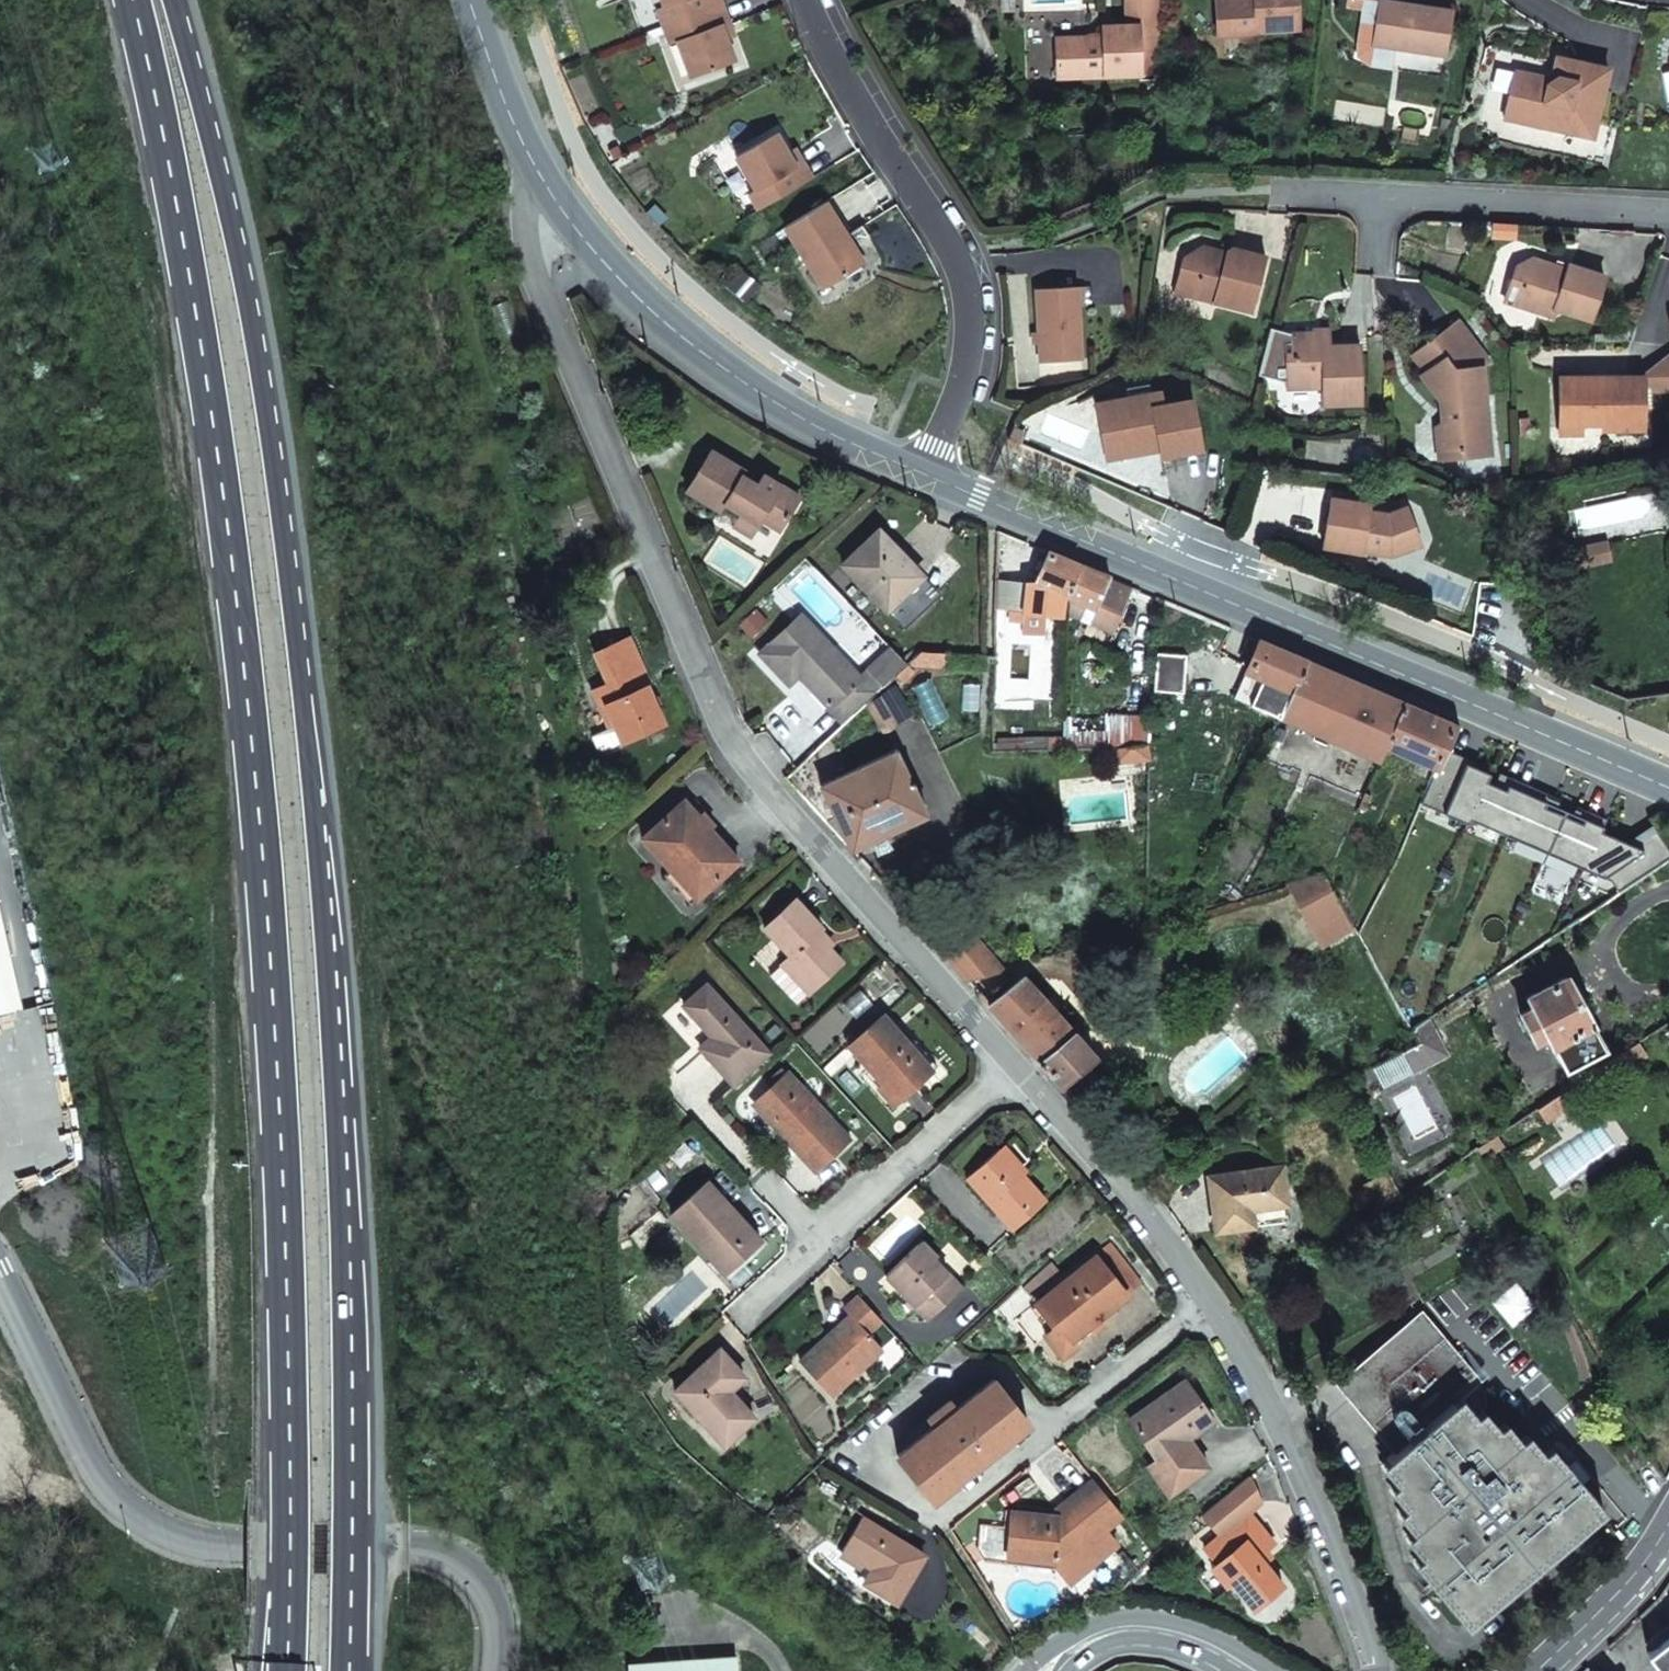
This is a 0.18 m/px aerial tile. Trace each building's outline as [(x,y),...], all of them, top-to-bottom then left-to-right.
[(721,4),(719,0),(662,0),(664,6),(657,9),(664,26),(721,4)] [(1299,30),(1297,0),(1216,0),(1218,36),(1257,33),(1257,32),(1299,30)] [(1451,11),(1380,0),(1373,45),(1445,56),(1451,11)] [(678,40),(692,77),(734,61),(726,40),(723,29),(729,26),(721,4),(664,26),(671,43),(678,40)] [(1055,38),(1056,79),(1143,76),(1141,25),(1101,26),(1101,36),(1055,38)] [(729,26),(723,29),(726,40),(734,37),(729,26)] [(1512,85),(1504,119),(1594,139),(1609,69),(1562,59),(1558,77),(1548,84),(1530,80),(1528,89),(1512,85)] [(749,193),(759,211),(812,178),(799,158),(793,162),(787,152),(775,133),(736,156),(756,190),(749,193)] [(793,162),(799,158),(794,148),(787,152),(793,162)] [(784,227),(824,289),(863,264),(853,247),(870,237),(862,226),(846,236),(824,202),(784,227)] [(1218,252),(1203,248),(1196,252),(1217,258),(1218,252)] [(1173,294),(1251,314),(1266,259),(1231,250),(1225,254),(1218,252),(1217,258),(1196,252),(1182,261),(1173,294)] [(1554,308),(1588,320),(1603,277),(1567,264),(1565,269),(1532,258),(1516,265),(1510,281),(1520,284),(1513,302),(1552,316),(1554,308)] [(1513,302),(1520,284),(1510,281),(1504,299),(1513,302)] [(1035,290),(1040,362),(1082,359),(1077,287),(1035,290)] [(1418,376),(1440,408),(1439,422),(1429,430),(1430,451),(1453,450),(1454,460),(1481,459),(1477,371),(1484,366),(1455,323),(1410,354),(1423,373),(1418,376)] [(1363,340),(1333,342),(1332,325),(1324,326),(1324,329),(1293,332),(1295,358),(1289,359),(1291,387),(1326,384),(1328,402),(1368,399),(1363,340)] [(1581,420),(1602,420),(1602,426),(1643,426),(1643,372),(1559,372),(1559,420),(1581,420)] [(1127,398),(1096,404),(1104,447),(1125,443),(1125,448),(1158,443),(1159,449),(1160,457),(1200,449),(1191,399),(1161,405),(1158,392),(1151,394),(1149,384),(1125,388),(1127,398)] [(1559,429),(1581,430),(1581,420),(1559,420),(1559,429)] [(1125,443),(1104,447),(1106,459),(1159,449),(1158,443),(1125,448),(1125,443)] [(779,529),(800,497),(763,474),(757,484),(743,475),(746,470),(712,449),(687,489),(721,510),(725,503),(740,512),(732,524),(751,535),(761,518),(779,529)] [(1431,461),(1454,460),(1453,450),(1430,451),(1431,461)] [(1369,505),(1331,499),(1323,548),(1361,555),(1362,552),(1392,557),(1421,546),(1406,508),(1387,516),(1368,512),(1369,505)] [(879,529),(842,565),(868,592),(897,558),(892,552),(897,548),(879,529)] [(1048,552),(1035,581),(1066,595),(1079,565),(1048,552)] [(919,580),(897,558),(868,592),(887,611),(919,580)] [(1110,578),(1079,565),(1066,595),(1068,596),(1097,608),(1097,606),(1110,578)] [(1110,578),(1097,606),(1119,617),(1132,587),(1110,578)] [(763,624),(752,612),(739,624),(750,636),(763,624)] [(828,707),(843,723),(878,689),(863,673),(860,677),(800,615),(759,653),(789,684),(799,674),(829,706),(828,707)] [(1260,640),(1246,672),(1291,692),(1307,660),(1260,640)] [(650,692),(653,690),(630,641),(598,656),(611,686),(594,694),(603,712),(607,709),(615,727),(624,747),(667,728),(650,692)] [(891,647),(863,673),(878,689),(905,662),(891,647)] [(917,651),(905,662),(945,664),(947,653),(917,651)] [(1279,718),(1378,762),(1384,748),(1401,701),(1307,660),(1291,692),(1287,702),(1279,718)] [(1246,672),(1241,682),(1287,702),(1291,692),(1246,672)] [(1180,687),(1171,717),(1198,725),(1207,698),(1180,687)] [(882,730),(908,714),(892,688),(866,703),(882,730)] [(1384,748),(1433,769),(1453,723),(1401,701),(1384,748)] [(611,729),(615,727),(607,709),(603,712),(611,729)] [(1503,799),(1525,754),(1453,723),(1433,769),(1430,774),(1468,789),(1458,810),(1471,816),(1480,795),(1494,801),(1501,803),(1503,799)] [(1271,737),(1260,761),(1291,775),(1302,751),(1271,737)] [(1116,747),(1116,759),(1147,759),(1148,746),(1116,747)] [(1147,759),(1147,770),(1161,769),(1161,754),(1157,754),(1157,747),(1148,746),(1147,759)] [(820,785),(851,850),(926,815),(895,749),(863,764),(820,785)] [(1553,821),(1575,776),(1525,754),(1503,799),(1553,821)] [(1489,835),(1501,803),(1494,801),(1482,832),(1489,835)] [(686,807),(645,844),(674,877),(680,871),(706,898),(741,866),(686,807)] [(1469,879),(1489,835),(1482,832),(1463,824),(1444,867),(1469,879)] [(694,909),(706,898),(680,871),(674,877),(669,882),(694,909)] [(1321,895),(1333,890),(1326,878),(1323,871),(1311,876),(1321,895)] [(823,937),(826,935),(798,905),(767,934),(793,962),(785,969),(812,999),(846,968),(826,947),(829,943),(823,937)] [(941,951),(965,979),(1001,968),(966,927),(941,951)] [(9,1010),(0,969),(0,1012),(9,1010)] [(800,1010),(812,999),(785,969),(773,980),(800,1010)] [(1059,1083),(1094,1055),(1021,975),(988,1005),(1059,1083)] [(1565,1071),(1605,1050),(1566,977),(1526,997),(1532,1008),(1519,1014),(1534,1042),(1546,1035),(1565,1071)] [(714,1040),(703,1051),(736,1087),(771,1055),(709,988),(686,1009),(714,1040)] [(1398,1068),(1441,1046),(1427,1019),(1410,1029),(1419,1042),(1392,1056),(1398,1068)] [(873,1075),(886,1090),(890,1086),(905,1102),(936,1075),(901,1036),(886,1020),(852,1051),(873,1075)] [(905,1033),(901,1036),(936,1075),(940,1071),(905,1033)] [(1616,1075),(1646,1055),(1637,1041),(1608,1062),(1616,1075)] [(783,1135),(817,1174),(852,1143),(792,1075),(760,1103),(785,1133),(783,1135)] [(895,1111),(905,1102),(890,1086),(886,1090),(873,1075),(868,1080),(895,1111)] [(1544,1120),(1568,1106),(1559,1093),(1537,1108),(1544,1120)] [(966,1182),(1011,1234),(1046,1204),(1000,1152),(966,1182)] [(1207,1176),(1215,1230),(1287,1219),(1279,1166),(1207,1176)] [(672,1215),(724,1275),(762,1241),(709,1183),(672,1215)] [(1118,1290),(1116,1287),(1130,1276),(1101,1239),(1027,1299),(1047,1323),(1052,1320),(1063,1334),(1088,1314),(1118,1290)] [(884,1279),(924,1323),(959,1291),(932,1262),(934,1259),(921,1244),(884,1279)] [(883,1378),(909,1356),(898,1343),(890,1350),(888,1349),(889,1347),(887,1344),(879,1352),(865,1336),(879,1323),(857,1298),(842,1312),(848,1318),(798,1364),(828,1398),(869,1363),(883,1378)] [(1023,1303),(1059,1347),(1093,1320),(1088,1314),(1063,1334),(1052,1320),(1047,1323),(1027,1299),(1023,1303)] [(1452,1403),(1476,1384),(1418,1314),(1339,1381),(1396,1450),(1452,1403)] [(728,1393),(742,1381),(717,1353),(710,1360),(726,1377),(720,1384),(728,1393)] [(728,1393),(720,1384),(726,1377),(710,1360),(673,1392),(721,1447),(752,1419),(728,1393)] [(917,1478),(932,1498),(1027,1423),(994,1380),(956,1409),(949,1400),(927,1417),(935,1426),(898,1454),(917,1478)] [(1476,1384),(1452,1403),(1467,1421),(1474,1415),(1478,1420),(1480,1417),(1482,1411),(1483,1401),(1482,1394),(1480,1388),(1476,1384)] [(1137,1474),(1129,1480),(1149,1509),(1204,1471),(1185,1442),(1211,1423),(1184,1385),(1110,1435),(1137,1474)] [(1464,1624),(1602,1508),(1565,1465),(1558,1471),(1542,1452),(1535,1458),(1519,1440),(1512,1446),(1497,1428),(1490,1433),(1474,1415),(1467,1421),(1452,1403),(1396,1450),(1386,1458),(1402,1476),(1395,1482),(1409,1500),(1402,1506),(1417,1525),(1410,1531),(1426,1549),(1419,1554),(1435,1575),(1428,1581),(1464,1624)] [(1201,1517),(1218,1539),(1247,1516),(1259,1507),(1246,1480),(1201,1517)] [(1111,1549),(1099,1534),(1115,1521),(1086,1484),(1058,1506),(1063,1513),(1053,1521),(1041,1519),(1005,1516),(1001,1560),(1046,1565),(1063,1587),(1111,1549)] [(1053,1521),(1063,1513),(1058,1506),(1041,1519),(1053,1521)] [(862,1581),(895,1601),(923,1553),(861,1516),(842,1549),(844,1550),(859,1559),(871,1567),(862,1581)] [(1228,1584),(1251,1612),(1280,1589),(1262,1567),(1257,1560),(1264,1554),(1272,1548),(1247,1516),(1218,1539),(1202,1551),(1215,1567),(1228,1584)] [(856,1565),(859,1559),(844,1550),(841,1555),(856,1565)] [(1262,1567),(1269,1561),(1264,1554),(1257,1560),(1262,1567)] [(1222,1588),(1228,1584),(1215,1567),(1209,1572),(1222,1588)] [(1668,1623),(1668,1597),(1662,1589),(1658,1597),(1639,1614),(1655,1634),(1650,1639),(1656,1647),(1668,1637),(1668,1627),(1667,1625),(1668,1623)] [(1656,1647),(1647,1653),(1661,1670),(1668,1670),(1668,1637),(1656,1647)] [(734,1660),(734,1655),(641,1658),(641,1663),(631,1664),(631,1670),(743,1670),(743,1661),(734,1660)]
